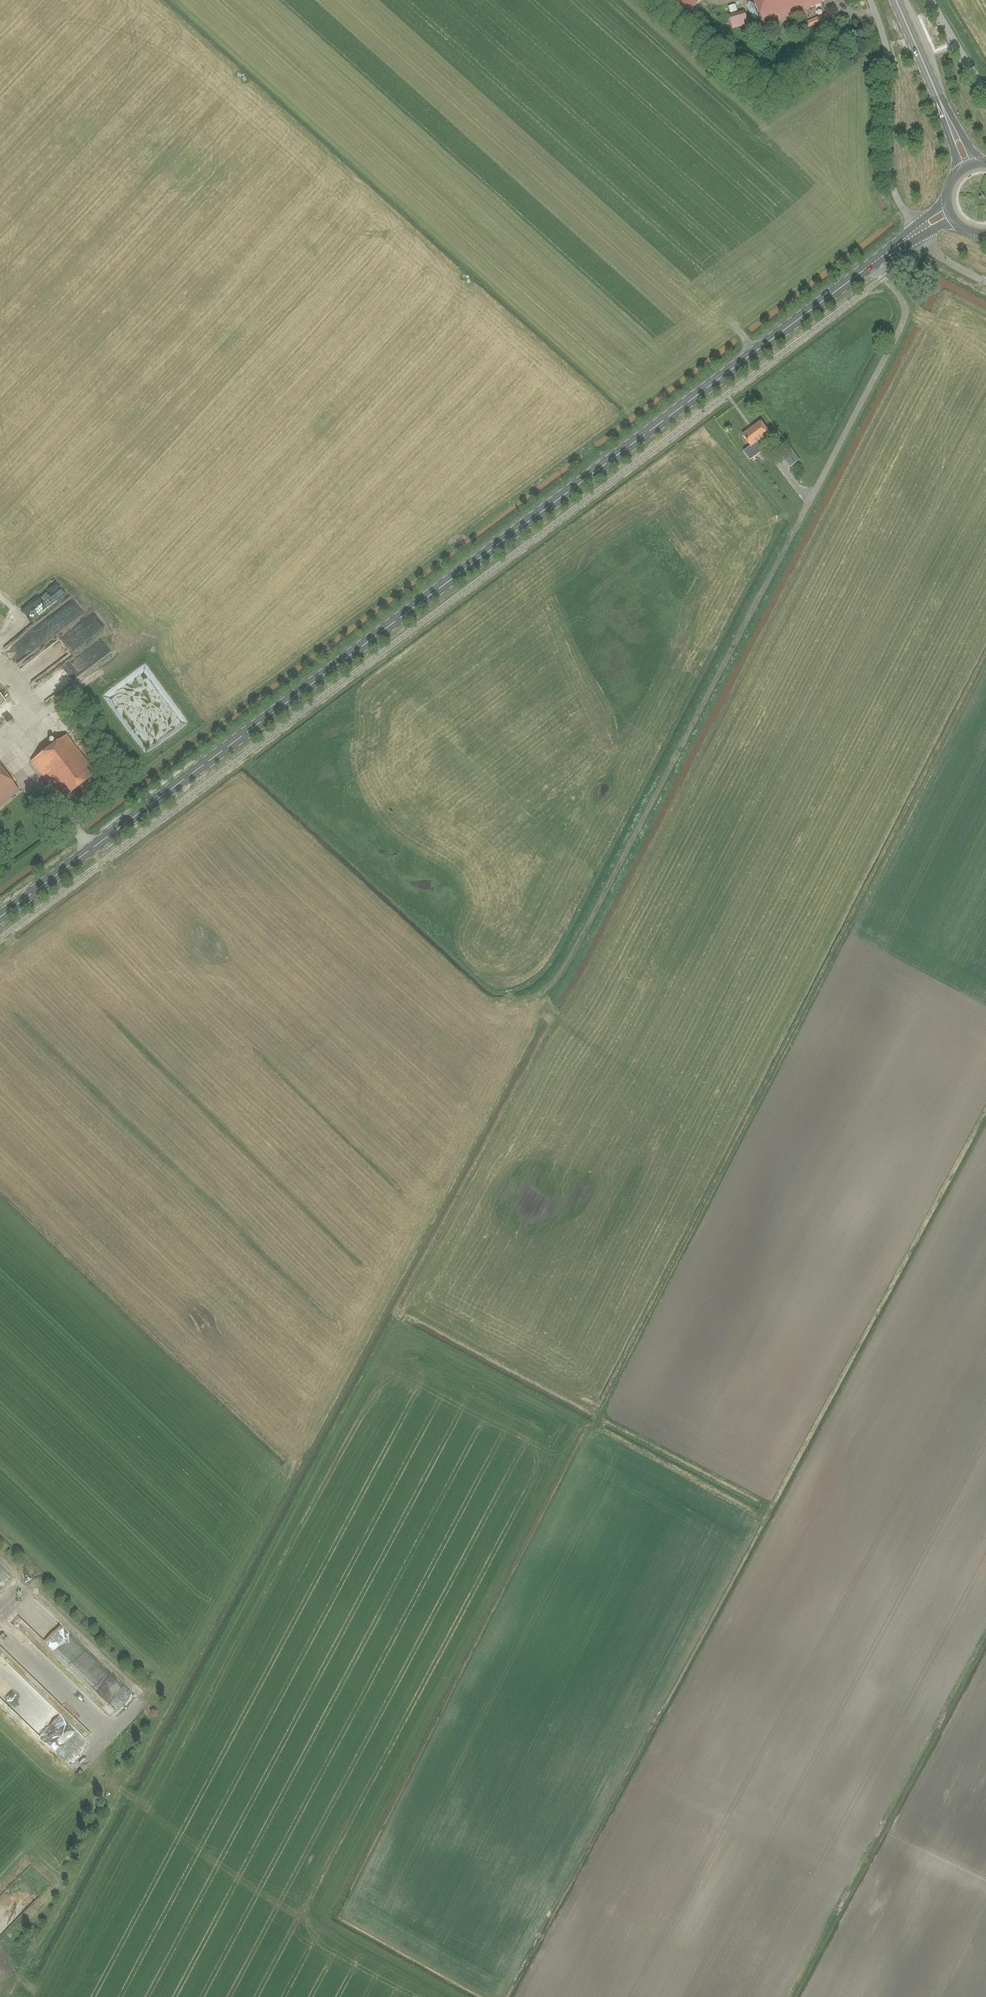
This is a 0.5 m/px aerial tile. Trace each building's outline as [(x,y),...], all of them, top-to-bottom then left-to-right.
[(700,0),(678,0),(690,11),(700,0)] [(766,28),(822,4),(821,2),(825,0),(754,0),(766,28)] [(729,17),(732,30),(749,25),(745,12),(729,17)] [(829,13),(809,21),(813,31),(833,24),(829,13)] [(750,448),(769,434),(760,423),(742,436),(750,448)] [(786,458),(794,466),(803,458),(795,450),(786,458)] [(60,800),(96,773),(67,735),(31,762),(60,800)] [(18,791),(0,770),(0,806),(18,791)] [(61,1751),(71,1759),(80,1747),(71,1739),(61,1751)]
